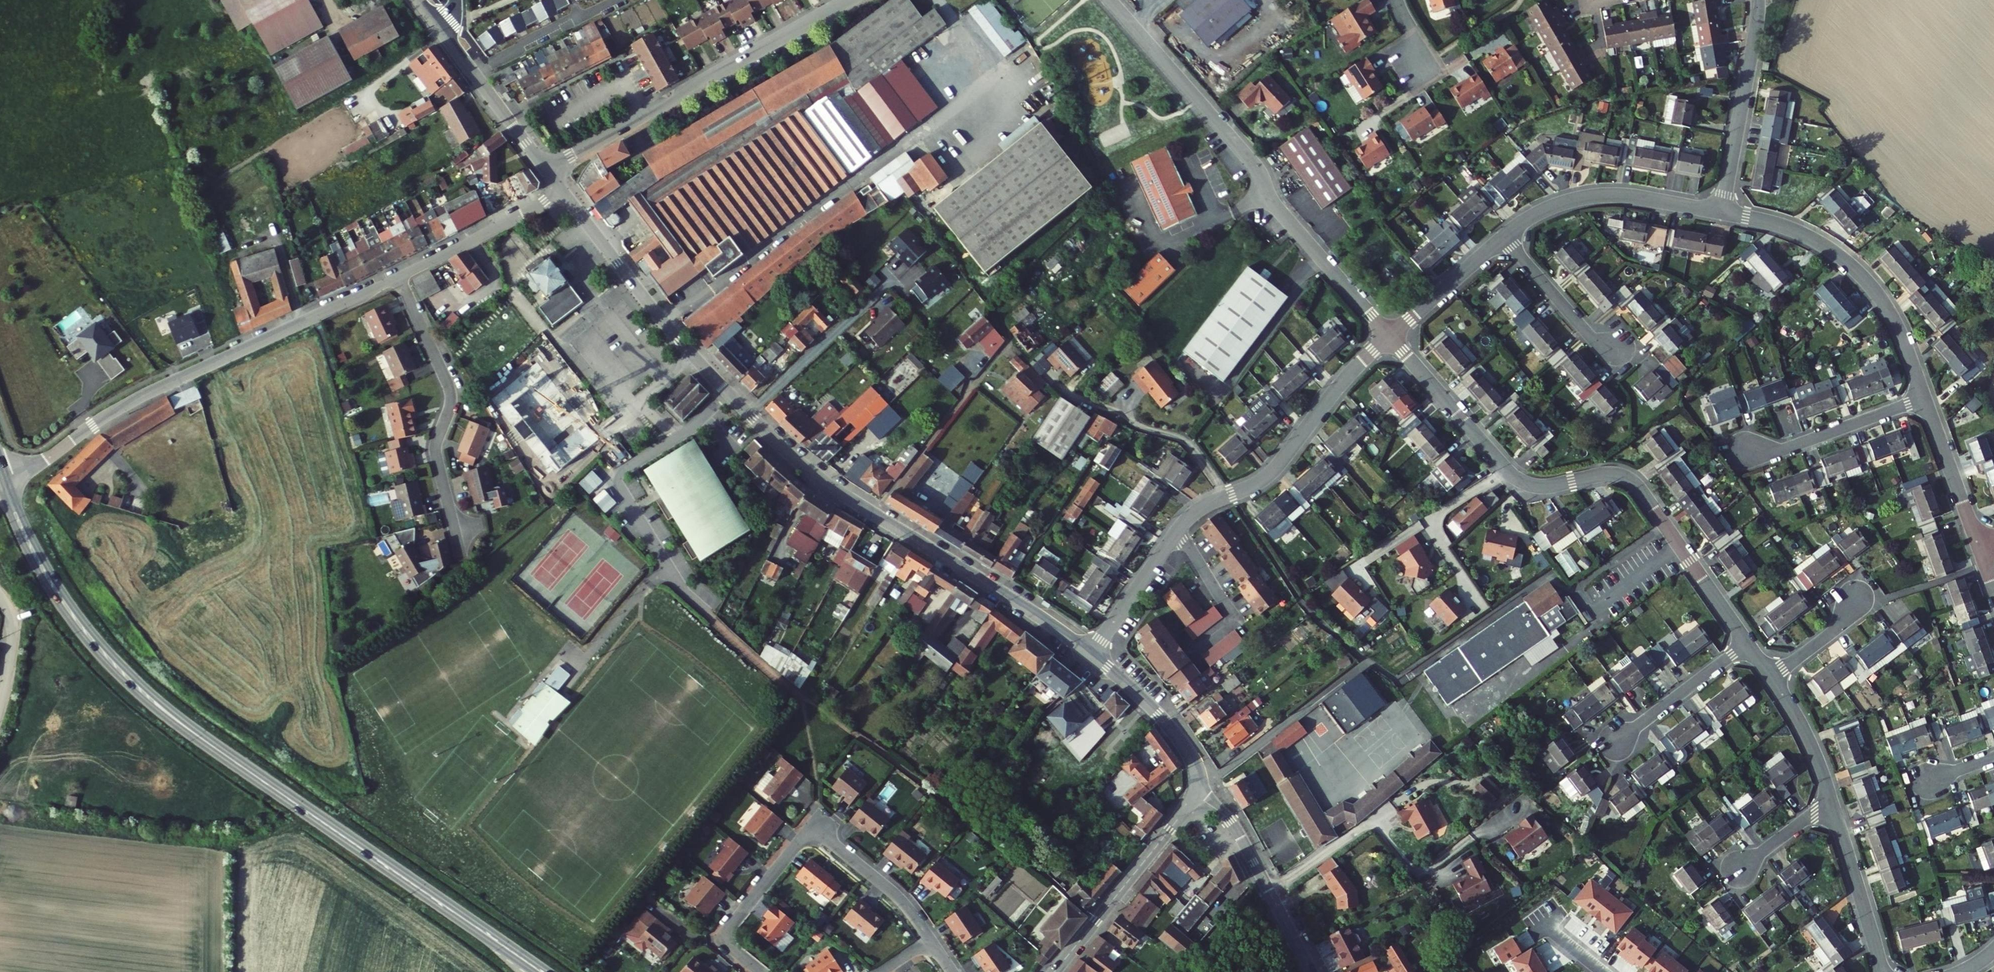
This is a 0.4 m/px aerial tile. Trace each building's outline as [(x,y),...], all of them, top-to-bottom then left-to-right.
[(237,29),(252,21),(268,53),(322,27),(308,0),(222,0),(237,29)] [(482,39),(491,52),(577,7),(573,0),(554,0),(482,39)] [(695,26),(695,25),(681,33),(687,44),(767,0),(742,0),(695,26)] [(687,44),(692,54),(707,46),(706,45),(714,40),(716,43),(728,36),(726,33),(743,24),(745,28),(758,21),(756,17),(763,12),(764,13),(778,5),(779,7),(793,0),(767,0),(687,44)] [(844,46),(849,54),(841,59),(862,93),(869,91),(910,61),(952,30),(937,10),(926,17),(913,0),(906,0),(844,46)] [(1034,39),(1027,30),(1022,35),(993,0),(988,0),(973,12),(1011,58),(1034,39)] [(1176,9),(1185,19),(1190,15),(1209,0),(1188,0),(1176,9)] [(1190,15),(1215,45),(1254,13),(1243,0),(1209,0),(1190,15)] [(1387,13),(1380,0),(1344,21),(1354,39),(1350,42),(1357,55),(1367,49),(1366,47),(1372,44),(1388,34),(1383,25),(1382,26),(1378,19),(1387,13)] [(1441,14),(1463,8),(1461,0),(1437,0),(1441,14)] [(1536,12),(1546,30),(1570,17),(1565,8),(1559,12),(1553,2),(1536,12)] [(1723,15),(1722,6),(1695,9),(1699,32),(1720,29),(1718,16),(1723,15)] [(329,37),(341,59),(395,30),(383,8),(329,37)] [(1190,15),(1185,19),(1210,49),(1215,45),(1190,15)] [(1678,35),(1676,21),(1662,23),(1661,16),(1652,17),(1656,46),(1679,43),(1678,35)] [(1546,30),(1559,52),(1577,42),(1569,28),(1575,25),(1570,17),(1546,30)] [(1632,50),(1656,46),(1652,17),(1643,18),(1644,26),(1629,28),(1632,50)] [(589,30),(605,63),(615,58),(598,22),(587,27),(589,30)] [(1611,52),(1632,50),(1629,28),(1617,30),(1616,23),(1607,24),(1611,52)] [(1722,43),(1720,29),(1699,32),(1702,55),(1728,51),(1727,42),(1722,43)] [(581,42),(585,51),(594,68),(605,63),(589,30),(582,33),(585,40),(581,42)] [(718,47),(730,40),(728,36),(716,43),(718,47)] [(567,41),(572,52),(583,73),(594,68),(585,51),(580,53),(578,49),(575,50),(573,47),(576,46),(577,42),(575,37),(567,41)] [(667,53),(658,37),(636,49),(646,65),(667,53)] [(327,41),(275,68),(298,113),(350,85),(327,41)] [(1559,52),(1570,72),(1594,58),(1589,50),(1583,53),(1577,42),(1559,52)] [(614,202),(602,210),(618,232),(621,231),(630,225),(631,222),(625,214),(637,205),(662,239),(660,240),(668,251),(677,263),(679,266),(672,271),(668,267),(665,264),(658,269),(653,261),(644,267),(652,277),(658,278),(675,301),(712,275),(719,285),(862,176),(862,175),(946,110),(910,61),(869,91),(862,93),(841,59),(849,54),(844,46),(843,44),(701,128),(708,139),(657,173),(646,180),(629,192),(614,202)] [(460,77),(438,46),(414,64),(434,92),(438,90),(460,77)] [(553,57),(561,53),(557,46),(549,49),(553,57)] [(1536,66),(1523,47),(1514,53),(1512,49),(1504,54),(1506,58),(1503,60),(1500,59),(1493,64),(1505,83),(1518,74),(1521,75),(1536,66)] [(546,64),(541,66),(553,88),(563,83),(552,62),(547,51),(538,55),(542,63),(545,62),(546,64)] [(1730,60),(1728,51),(1702,55),(1705,78),(1716,77),(1717,86),(1728,84),(1724,61),(1730,60)] [(569,58),(564,61),(573,78),(583,73),(572,52),(567,54),(569,58)] [(667,53),(646,65),(652,77),(674,65),(667,53)] [(529,69),(530,72),(542,94),(553,88),(541,66),(536,56),(532,58),(537,68),(535,69),(533,67),(529,69)] [(562,57),(552,62),(563,83),(573,78),(564,61),(562,57)] [(1582,92),(1599,82),(1592,69),(1598,65),(1594,58),(1570,72),(1582,92)] [(1387,73),(1379,60),(1357,75),(1364,87),(1359,90),(1370,107),(1395,91),(1389,80),(1388,81),(1384,76),(1387,73)] [(525,62),(515,67),(522,81),(528,79),(525,74),(530,72),(529,69),(525,62)] [(662,96),(684,84),(674,65),(652,77),(662,96)] [(515,67),(502,73),(512,87),(522,81),(515,67)] [(528,79),(522,81),(531,99),(542,94),(530,72),(525,74),(528,79)] [(1500,97),(1487,76),(1470,87),(1469,85),(1459,92),(1471,110),(1490,97),(1493,101),(1500,97)] [(460,99),(472,92),(460,77),(438,90),(444,99),(436,104),(440,110),(443,108),(460,99)] [(1262,92),(1259,88),(1244,101),(1255,113),(1261,108),(1270,109),(1280,121),(1295,108),(1273,82),(1262,92)] [(1767,103),(1764,121),(1783,124),(1787,106),(1788,99),(1771,96),(1769,103),(1767,103)] [(474,125),(460,99),(443,108),(463,145),(482,134),(477,124),(474,125)] [(417,122),(440,110),(436,104),(434,100),(418,113),(415,108),(410,112),(417,122)] [(1661,130),(1669,131),(1673,106),(1674,104),(1666,103),(1661,130)] [(1669,131),(1688,135),(1693,109),(1673,106),(1669,131)] [(1793,108),(1787,106),(1783,124),(1790,125),(1793,108)] [(1440,117),(1435,109),(1411,125),(1412,125),(1407,128),(1407,131),(1413,141),(1416,141),(1420,139),(1423,143),(1446,128),(1447,130),(1456,124),(1448,111),(1440,117)] [(385,118),(369,126),(374,134),(347,149),(352,158),(394,135),(385,118)] [(1786,150),(1790,125),(1783,124),(1764,121),(1759,145),(1779,149),(1786,150)] [(558,139),(546,123),(541,127),(553,143),(558,139)] [(649,159),(657,173),(708,139),(701,128),(649,159)] [(1333,212),(1363,190),(1319,129),(1289,151),(1333,212)] [(1044,133),(937,220),(990,286),(1097,199),(1044,133)] [(484,154),(461,166),(463,170),(513,145),(505,135),(481,148),(484,154)] [(1403,159),(1389,138),(1382,142),(1385,146),(1369,157),(1381,174),(1403,159)] [(1774,174),(1779,149),(1759,145),(1755,170),(1774,174)] [(634,162),(625,146),(607,159),(609,164),(604,167),(602,165),(596,172),(587,188),(602,210),(614,202),(629,192),(620,178),(618,179),(615,172),(634,162)] [(467,147),(454,156),(459,162),(471,153),(467,147)] [(1168,150),(1133,166),(1164,235),(1199,219),(1190,197),(1193,195),(1190,188),(1186,190),(1168,150)] [(1577,151),(1575,160),(1572,179),(1578,180),(1580,171),(1597,174),(1600,155),(1577,151)] [(908,197),(911,195),(914,199),(911,201),(916,209),(917,210),(953,183),(934,158),(926,164),(918,153),(695,326),(718,350),(723,346),(736,333),(806,264),(908,197)] [(1616,157),(1600,155),(1597,174),(1612,176),(1613,172),(1621,173),(1624,155),(1616,154),(1616,157)] [(1676,160),(1701,165),(1702,158),(1677,154),(1676,160)] [(1575,160),(1541,155),(1527,167),(1539,180),(1540,182),(1548,175),(1572,179),(1575,160)] [(1649,159),(1624,155),(1621,173),(1628,174),(1628,177),(1646,180),(1649,159)] [(485,185),(500,186),(497,156),(469,169),(471,174),(480,170),(482,175),(484,182),(485,185)] [(1667,163),(1649,159),(1646,180),(1663,183),(1665,176),(1673,177),(1676,160),(1668,159),(1667,163)] [(1701,165),(1676,160),(1673,177),(1672,179),(1698,183),(1701,165)] [(539,182),(539,178),(529,166),(509,180),(522,200),(538,191),(539,188),(539,184),(539,182)] [(1534,184),(1539,180),(1527,167),(1510,182),(1522,197),(1536,186),(1534,184)] [(1755,170),(1750,195),(1770,199),(1774,174),(1755,170)] [(474,187),(484,182),(482,175),(471,180),(474,187)] [(444,193),(449,190),(444,179),(438,182),(444,193)] [(1504,213),(1522,197),(1510,182),(1496,194),(1492,188),(1487,192),(1504,213)] [(1846,210),(1829,191),(1815,204),(1820,209),(1818,210),(1831,224),(1846,210)] [(460,235),(489,219),(475,192),(448,204),(448,203),(443,205),(460,235)] [(1500,216),(1504,213),(1487,192),(1482,196),(1478,192),(1464,204),(1468,208),(1481,224),(1495,212),(1500,216)] [(1845,235),(1850,241),(1863,230),(1857,223),(1863,218),(1852,204),(1846,210),(1831,224),(1842,237),(1845,235)] [(460,236),(460,235),(443,205),(434,209),(451,241),(460,236)] [(1467,236),(1481,224),(1468,208),(1450,224),(1462,237),(1466,234),(1467,236)] [(451,241),(434,209),(426,213),(428,218),(433,226),(442,245),(451,241)] [(426,213),(414,218),(417,223),(428,218),(426,213)] [(395,219),(400,228),(404,226),(403,224),(399,217),(395,219)] [(418,255),(431,248),(422,231),(417,223),(414,218),(403,224),(404,226),(408,235),(418,255)] [(1612,218),(1611,226),(1619,227),(1620,220),(1612,218)] [(1468,244),(1462,237),(1450,224),(1432,239),(1437,245),(1450,260),(1468,244)] [(442,245),(433,226),(422,231),(431,248),(432,250),(442,245)] [(929,251),(907,228),(887,247),(909,270),(929,251)] [(1670,256),(1673,239),(1673,237),(1629,229),(1625,248),(1669,257),(1670,256)] [(220,256),(232,251),(224,231),(212,236),(220,256)] [(397,240),(407,261),(418,255),(408,235),(397,240)] [(1070,254),(1085,245),(1079,235),(1064,244),(1070,254)] [(332,250),(328,237),(325,239),(329,251),(320,254),(326,272),(313,277),(321,298),(345,289),(338,269),(335,259),(332,250)] [(1673,239),(1670,256),(1698,261),(1702,243),(1681,239),(1681,241),(1673,239)] [(407,261),(397,240),(385,246),(395,266),(407,261)] [(668,251),(660,240),(637,257),(644,267),(653,261),(658,269),(665,264),(660,257),(668,251)] [(1737,250),(1702,243),(1698,261),(1733,268),(1737,250)] [(1436,271),(1450,260),(1437,245),(1423,256),(1436,271)] [(385,246),(373,252),(383,273),(395,266),(385,246)] [(1873,261),(1890,280),(1905,267),(1888,248),(1873,261)] [(1574,250),(1560,262),(1576,282),(1577,281),(1591,269),(1574,250)] [(248,329),(294,311),(274,252),(234,264),(247,304),(241,306),(248,329)] [(361,258),(371,278),(383,273),(373,252),(361,258)] [(572,285),(548,252),(525,269),(528,273),(521,278),(534,296),(541,291),(549,302),(550,303),(541,310),(554,328),(585,306),(576,293),(574,294),(570,287),(572,285)] [(492,281),(472,253),(456,262),(462,271),(460,272),(464,278),(462,280),(471,294),(492,281)] [(1431,275),(1436,271),(1423,256),(1418,261),(1431,275)] [(1759,256),(1745,267),(1751,274),(1754,271),(1765,284),(1780,272),(1769,258),(1764,262),(1759,256)] [(1178,275),(1160,257),(1124,292),(1141,310),(1178,275)] [(371,278),(361,258),(350,263),(360,284),(371,278)] [(295,289),(304,286),(295,261),(286,265),(295,289)] [(360,284),(350,263),(338,269),(345,289),(346,291),(360,284)] [(672,265),(668,267),(672,271),(679,266),(677,263),(673,266),(672,265)] [(1299,297),(1258,267),(1188,358),(1229,389),(1299,297)] [(1904,293),(1909,297),(1922,285),(1905,267),(1890,280),(1903,294),(1904,293)] [(949,284),(935,268),(914,285),(927,302),(949,284)] [(875,292),(852,269),(844,277),(867,300),(875,292)] [(1581,287),(1593,301),(1607,289),(1591,269),(1577,281),(1581,286),(1581,287)] [(1796,291),(1780,272),(1765,284),(1781,303),(1796,291)] [(434,274),(416,284),(420,290),(437,280),(434,274)] [(1510,282),(1505,276),(1491,288),(1496,293),(1498,291),(1509,304),(1524,292),(1513,279),(1510,282)] [(437,280),(420,290),(427,302),(444,293),(437,280)] [(1909,307),(1921,320),(1936,307),(1925,294),(1927,292),(1922,285),(1909,297),(1914,303),(1909,307)] [(1607,289),(1593,301),(1604,314),(1618,303),(1618,302),(1607,289)] [(1830,289),(1816,301),(1832,321),(1847,308),(1830,289)] [(1535,305),(1524,292),(1509,304),(1520,317),(1516,321),(1522,328),(1535,317),(1529,310),(1535,305)] [(1618,303),(1622,308),(1636,297),(1631,292),(1618,302),(1618,303)] [(1640,301),(1636,297),(1622,308),(1627,314),(1632,310),(1643,323),(1658,311),(1646,296),(1640,301)] [(837,324),(816,303),(812,307),(795,324),(797,327),(817,345),(821,340),(808,327),(817,317),(831,330),(837,324)] [(393,318),(387,305),(368,314),(383,345),(400,336),(392,319),(393,318)] [(248,329),(241,306),(234,308),(243,331),(248,329)] [(905,326),(886,307),(858,334),(877,353),(905,326)] [(1935,333),(1940,338),(1943,335),(1953,326),(1936,307),(1921,320),(1933,334),(1935,333)] [(1858,322),(1847,308),(1832,321),(1849,340),(1862,329),(1857,323),(1858,322)] [(191,309),(170,321),(179,341),(201,330),(191,309)] [(1031,316),(1027,311),(1016,322),(1020,326),(1017,328),(1037,350),(1045,343),(1025,322),(1031,316)] [(1675,330),(1658,311),(1643,323),(1654,337),(1655,335),(1661,342),(1675,330)] [(444,329),(449,336),(464,317),(457,312),(444,329)] [(1342,327),(1329,339),(1342,354),(1355,342),(1349,335),(1355,329),(1343,315),(1337,320),(1342,327)] [(1522,328),(1538,347),(1553,334),(1541,321),(1539,322),(1535,317),(1522,328)] [(1003,353),(1015,343),(991,318),(969,339),(978,349),(989,338),(1003,353)] [(809,353),(817,345),(797,327),(795,324),(775,344),(784,353),(790,347),(786,343),(791,337),(809,353)] [(1689,334),(1682,324),(1675,330),(1661,342),(1659,343),(1676,362),(1666,370),(1679,385),(1690,376),(1678,361),(1698,344),(1694,340),(1696,338),(1691,332),(1689,334)] [(98,326),(78,341),(79,342),(69,350),(78,362),(89,354),(97,365),(99,363),(112,381),(124,372),(111,355),(117,351),(115,349),(123,343),(116,333),(107,340),(98,326)] [(1453,331),(1452,332),(1439,343),(1442,346),(1440,348),(1452,361),(1468,348),(1453,331)] [(762,358),(736,333),(723,346),(729,352),(724,357),(746,382),(747,381),(760,368),(756,364),(762,358)] [(1564,348),(1553,334),(1538,347),(1554,366),(1567,355),(1562,349),(1564,348)] [(1928,348),(1945,367),(1960,354),(1943,335),(1940,338),(1928,348)] [(1310,355),(1313,358),(1322,369),(1327,364),(1328,365),(1342,354),(1329,339),(1310,355)] [(1056,358),(1066,368),(1070,365),(1080,376),(1095,361),(1075,340),(1056,358)] [(408,344),(388,353),(400,378),(392,381),(397,393),(413,386),(408,374),(419,369),(408,344)] [(775,344),(769,350),(778,358),(784,353),(775,344)] [(1452,361),(1464,376),(1466,374),(1470,379),(1484,367),(1468,348),(1452,361)] [(541,382),(537,378),(543,373),(558,361),(549,350),(487,400),(497,412),(499,409),(515,428),(520,424),(553,464),(586,438),(541,382)] [(774,375),(766,368),(774,358),(768,352),(762,358),(756,364),(760,368),(747,381),(758,391),(774,375)] [(1963,385),(1977,373),(1960,354),(1945,367),(1957,381),(1959,379),(1963,385)] [(1009,362),(1020,372),(1026,365),(1016,355),(1009,362)] [(1571,360),(1567,355),(1554,366),(1558,371),(1563,367),(1575,382),(1590,369),(1577,355),(1571,360)] [(1313,358),(1294,375),(1306,390),(1320,378),(1319,376),(1324,371),(1322,369),(1313,358)] [(1488,363),(1484,367),(1470,379),(1475,384),(1473,386),(1484,399),(1500,386),(1489,373),(1493,369),(1488,363)] [(1176,387),(1155,364),(1134,382),(1145,394),(1148,392),(1165,412),(1182,397),(1174,388),(1176,387)] [(1040,417),(1057,400),(1044,388),(1052,380),(1039,368),(1025,382),(1048,404),(1039,416),(1040,417)] [(940,381),(951,396),(967,383),(955,369),(940,381)] [(1601,382),(1590,369),(1575,382),(1592,401),(1605,390),(1599,383),(1601,382)] [(1883,378),(1868,383),(1874,402),(1890,396),(1888,390),(1894,388),(1888,371),(1882,373),(1883,378)] [(543,373),(537,378),(541,382),(547,378),(543,373)] [(1129,387),(1117,374),(1098,392),(1109,405),(1129,387)] [(1275,391),(1281,399),(1286,405),(1292,399),(1293,401),(1306,390),(1294,375),(1275,391)] [(1669,389),(1658,376),(1639,392),(1650,406),(1669,389)] [(691,378),(663,406),(681,424),(709,396),(691,378)] [(1381,394),(1386,399),(1401,386),(1396,380),(1390,386),(1386,381),(1373,392),(1377,397),(1381,394)] [(1039,416),(1048,404),(1025,382),(1015,393),(1039,416)] [(1868,383),(1844,391),(1850,408),(1858,405),(1858,407),(1874,402),(1868,383)] [(1790,385),(1766,394),(1773,412),(1797,404),(1793,394),(1790,385)] [(1409,394),(1401,386),(1386,399),(1393,407),(1409,394)] [(1508,412),(1522,401),(1517,395),(1511,399),(1500,386),(1484,399),(1495,413),(1503,406),(1508,412)] [(75,487),(116,448),(190,407),(192,416),(203,413),(200,401),(202,400),(199,388),(170,402),(168,398),(103,435),(49,485),(80,516),(92,504),(75,487)] [(1888,390),(1890,396),(1896,394),(1894,388),(1888,390)] [(1606,389),(1605,390),(1592,401),(1608,420),(1622,408),(1606,389)] [(1797,404),(1804,425),(1810,422),(1811,424),(1827,418),(1820,400),(1816,389),(1800,395),(1799,392),(1793,394),(1797,404)] [(840,421),(858,439),(888,410),(868,391),(846,413),(839,420),(840,421)] [(1844,391),(1820,400),(1827,418),(1844,412),(1844,410),(1850,408),(1844,391)] [(1420,408),(1409,394),(1393,407),(1405,420),(1400,424),(1405,430),(1418,418),(1414,413),(1420,408)] [(1773,412),(1766,394),(1743,402),(1749,418),(1757,416),(1757,418),(1773,412)] [(796,411),(780,395),(765,410),(781,426),(796,411)] [(1100,418),(1070,397),(1041,439),(1071,460),(1083,443),(1092,429),(1100,418)] [(1973,414),(1982,405),(1974,398),(1965,408),(1973,414)] [(393,405),(402,441),(409,439),(422,435),(417,414),(422,412),(418,399),(393,405)] [(1281,399),(1262,415),(1275,430),(1289,418),(1288,416),(1292,412),(1286,405),(1281,399)] [(846,413),(835,401),(816,420),(804,408),(800,409),(787,424),(811,447),(839,420),(846,413)] [(1522,401),(1508,412),(1513,418),(1511,419),(1523,433),(1538,420),(1522,401)] [(1743,402),(1711,413),(1717,432),(1750,420),(1749,418),(1743,402)] [(1405,420),(1393,407),(1387,413),(1398,426),(1400,424),(1405,420)] [(1120,422),(1104,411),(1100,418),(1092,429),(1098,433),(1108,440),(1120,422)] [(1368,418),(1367,417),(1352,430),(1356,434),(1376,417),(1373,414),(1368,418)] [(1239,428),(1245,434),(1254,446),(1260,441),(1261,442),(1275,430),(1262,415),(1248,428),(1244,423),(1239,428)] [(1383,426),(1376,417),(1356,434),(1365,445),(1385,428),(1383,426)] [(1423,424),(1418,418),(1405,430),(1410,435),(1421,448),(1435,435),(1424,423),(1423,424)] [(484,457),(495,428),(476,420),(464,450),(468,451),(483,457),(484,457)] [(1555,440),(1538,420),(1523,433),(1534,446),(1535,444),(1541,451),(1552,443),(1555,440)] [(858,439),(840,421),(812,448),(832,465),(858,439)] [(1137,428),(1126,446),(1131,449),(1143,432),(1137,428)] [(1088,447),(1098,433),(1092,429),(1083,443),(1088,447)] [(1682,447),(1688,442),(1677,429),(1671,433),(1682,447)] [(1356,434),(1352,430),(1334,446),(1338,451),(1356,434)] [(1410,435),(1405,430),(1399,434),(1404,440),(1410,435)] [(1682,447),(1671,433),(1657,444),(1673,464),(1687,453),(1693,449),(1688,442),(1682,447)] [(1239,465),(1257,449),(1254,446),(1245,434),(1226,451),(1239,465)] [(1365,445),(1356,434),(1338,451),(1341,455),(1346,461),(1365,445)] [(1986,461),(1993,458),(1993,452),(1987,434),(1970,440),(1979,463),(1986,461)] [(1448,450),(1435,435),(1421,448),(1438,467),(1451,456),(1447,451),(1448,450)] [(1904,437),(1889,443),(1896,461),(1911,456),(1912,459),(1919,453),(1913,439),(1906,442),(1904,437)] [(786,462),(762,438),(753,449),(759,455),(751,464),(763,477),(758,482),(768,491),(771,486),(777,477),(786,462)] [(411,447),(409,439),(402,441),(395,443),(397,451),(392,452),(398,474),(422,468),(420,459),(416,460),(413,446),(411,447)] [(761,529),(704,439),(649,474),(665,500),(660,503),(673,523),(678,520),(693,543),(688,547),(698,563),(703,559),(706,564),(761,529)] [(1108,465),(1117,471),(1131,449),(1126,446),(1122,443),(1108,465)] [(1558,451),(1552,443),(1541,451),(1547,459),(1558,451)] [(1875,450),(1867,453),(1873,470),(1896,461),(1889,443),(1874,448),(1875,450)] [(483,457),(468,451),(465,459),(480,465),(483,457)] [(1156,470),(1172,480),(1186,460),(1177,453),(1166,469),(1160,465),(1156,470)] [(1692,459),(1687,453),(1673,464),(1666,469),(1670,474),(1681,490),(1697,478),(1686,464),(1692,459)] [(1860,454),(1844,460),(1850,478),(1853,485),(1869,479),(1867,472),(1873,470),(1867,453),(1860,455),(1860,454)] [(1922,461),(1919,453),(1912,459),(1914,464),(1922,461)] [(1470,475),(1452,454),(1451,456),(1438,467),(1432,472),(1449,493),(1455,487),(1469,476),(1470,475)] [(913,502),(942,464),(931,455),(891,505),(940,535),(968,500),(978,488),(968,480),(938,518),(913,502)] [(1334,458),(1321,470),(1333,484),(1352,468),(1346,461),(1341,455),(1336,459),(1334,458)] [(859,476),(884,496),(897,480),(901,483),(919,461),(912,456),(895,478),(878,464),(874,468),(870,465),(859,476)] [(532,468),(526,457),(517,463),(523,474),(532,468)] [(1992,485),(1993,484),(1993,458),(1986,461),(1979,463),(1981,470),(1986,468),(1992,485)] [(1186,460),(1172,480),(1177,484),(1187,491),(1201,470),(1186,460)] [(1822,468),(1825,476),(1828,486),(1850,478),(1844,460),(1822,468)] [(801,475),(786,462),(777,477),(771,486),(786,497),(789,491),(801,475)] [(494,466),(470,472),(472,479),(474,479),(477,490),(478,490),(482,504),(501,500),(503,508),(516,505),(512,488),(510,489),(506,486),(500,487),(494,466)] [(1158,479),(1148,494),(1164,505),(1174,491),(1173,490),(1177,484),(1172,480),(1156,470),(1153,475),(1158,479)] [(1302,486),(1303,488),(1314,501),(1333,484),(1321,470),(1302,486)] [(815,487),(801,475),(789,491),(786,498),(792,503),(790,506),(794,508),(794,511),(797,514),(803,501),(807,502),(815,487)] [(1158,479),(1153,475),(1142,490),(1148,494),(1158,479)] [(1469,476),(1455,487),(1459,492),(1472,480),(1469,476)] [(1816,477),(1801,483),(1807,501),(1831,493),(1828,486),(1825,476),(1817,479),(1816,477)] [(1707,491),(1697,478),(1681,490),(1692,503),(1693,502),(1697,508),(1712,497),(1717,493),(1713,488),(1707,491)] [(1083,524),(1106,487),(1095,480),(1072,517),(1083,524)] [(1929,487),(1926,480),(1904,488),(1907,495),(1905,496),(1911,511),(1919,508),(1936,502),(1930,487),(1929,487)] [(423,482),(401,488),(409,520),(433,514),(431,505),(429,506),(423,482)] [(1807,501),(1801,483),(1777,492),(1784,510),(1807,501)] [(843,505),(815,487),(807,502),(804,506),(813,510),(808,519),(803,527),(802,527),(794,541),(805,547),(802,552),(817,561),(823,551),(837,526),(833,524),(843,505)] [(1296,491),(1283,503),(1295,517),(1314,501),(1303,488),(1298,493),(1296,491)] [(1508,499),(1500,490),(1491,499),(1490,498),(1480,506),(1478,503),(1461,518),(1472,530),(1508,499)] [(1148,494),(1134,514),(1149,525),(1153,519),(1155,520),(1164,505),(1148,494)] [(1610,496),(1595,506),(1607,522),(1621,512),(1624,516),(1630,512),(1620,497),(1613,501),(1610,496)] [(1716,503),(1712,497),(1697,508),(1702,514),(1700,515),(1711,528),(1727,517),(1733,512),(1722,498),(1716,503)] [(98,506),(132,515),(134,507),(100,498),(98,506)] [(975,505),(968,500),(940,535),(968,552),(976,540),(957,528),(975,505)] [(1942,519),(1936,502),(1919,508),(1925,525),(1918,528),(1921,535),(1937,529),(1934,521),(1942,519)] [(1295,517),(1283,503),(1263,520),(1275,534),(1295,517)] [(873,523),(843,505),(833,524),(837,526),(839,528),(851,536),(848,543),(849,544),(839,559),(848,564),(857,549),(858,546),(873,523)] [(1582,517),(1575,522),(1580,529),(1590,543),(1597,538),(1593,531),(1607,522),(1595,506),(1581,516),(1582,517)] [(1019,523),(996,508),(989,519),(984,527),(976,540),(968,552),(997,570),(1000,566),(1003,561),(984,549),(1001,524),(1014,532),(1019,523)] [(984,527),(989,519),(982,514),(984,512),(980,509),(973,519),(984,527)] [(1575,522),(1567,510),(1560,514),(1563,518),(1548,529),(1559,544),(1580,529),(1575,522)] [(1119,535),(1125,539),(1141,550),(1155,529),(1149,525),(1134,514),(1130,521),(1129,521),(1119,535)] [(1233,527),(1222,514),(1206,528),(1211,535),(1210,536),(1214,542),(1233,527)] [(1741,536),(1727,517),(1711,528),(1721,542),(1722,541),(1727,547),(1739,538),(1741,536)] [(1607,522),(1593,531),(1597,538),(1611,529),(1607,522)] [(395,534),(405,549),(414,543),(416,545),(418,543),(422,527),(395,534)] [(1026,527),(1021,534),(1027,539),(1032,532),(1026,527)] [(1242,544),(1244,541),(1233,527),(1214,542),(1219,548),(1220,546),(1227,555),(1242,544)] [(1518,562),(1524,537),(1512,534),(1510,535),(1505,534),(1506,531),(1498,529),(1498,532),(1495,531),(1492,533),(1488,551),(1503,555),(1502,558),(1518,562)] [(1549,551),(1559,544),(1548,529),(1539,535),(1549,551)] [(1940,536),(1937,529),(1921,535),(1930,558),(1948,551),(1942,535),(1940,536)] [(1862,530),(1842,545),(1853,558),(1854,560),(1873,546),(1862,530)] [(1021,534),(1018,538),(1029,546),(1031,542),(1027,539),(1021,534)] [(1427,543),(1421,535),(1411,542),(1416,550),(1427,543)] [(1029,546),(1018,538),(1003,561),(1000,566),(1017,577),(1032,554),(1026,550),(1029,546)] [(1727,556),(1737,569),(1754,557),(1739,538),(1727,547),(1731,552),(1727,556)] [(888,556),(901,566),(913,547),(899,539),(888,556)] [(1125,539),(1110,560),(1125,569),(1129,563),(1131,565),(1141,550),(1125,539)] [(438,577),(457,561),(451,540),(437,544),(440,558),(432,561),(428,563),(426,561),(422,560),(424,554),(418,546),(416,545),(414,543),(405,549),(400,553),(416,577),(419,575),(426,585),(438,577)] [(1433,553),(1427,543),(1416,550),(1411,542),(1404,547),(1409,555),(1405,558),(1410,566),(1412,564),(1415,569),(1414,576),(1431,580),(1434,577),(1435,574),(1439,574),(1440,565),(1437,565),(1430,554),(1433,553)] [(1253,558),(1242,544),(1227,555),(1225,557),(1231,565),(1230,567),(1234,572),(1253,558)] [(1842,545),(1822,560),(1834,575),(1847,565),(1846,563),(1853,558),(1842,545)] [(884,562),(858,546),(857,549),(848,564),(842,574),(866,589),(870,584),(884,562)] [(923,566),(931,571),(938,562),(913,547),(901,566),(901,567),(912,574),(917,564),(922,568),(923,566)] [(1060,587),(1070,573),(1065,569),(1070,562),(1052,550),(1048,557),(1049,558),(1038,573),(1059,588),(1060,587)] [(1956,574),(1948,551),(1930,558),(1938,580),(1956,574)] [(1754,557),(1737,569),(1747,583),(1749,582),(1753,589),(1769,577),(1754,557)] [(1261,574),(1264,572),(1253,558),(1234,572),(1239,578),(1241,577),(1247,585),(1261,574)] [(792,565),(782,559),(774,573),(784,579),(792,565)] [(1110,560),(1096,581),(1112,591),(1122,577),(1120,576),(1125,569),(1110,560)] [(1803,575),(1813,588),(1819,584),(1820,586),(1834,575),(1822,560),(1803,575)] [(939,580),(955,591),(963,580),(938,562),(931,571),(923,582),(909,603),(922,612),(931,600),(927,597),(939,580)] [(896,575),(889,571),(871,599),(877,602),(896,575)] [(1273,588),(1261,574),(1247,585),(1244,587),(1251,596),(1250,597),(1254,603),(1273,588)] [(1804,591),(1792,600),(1804,616),(1817,606),(1807,593),(1813,588),(1803,575),(1796,580),(1804,591)] [(917,577),(903,598),(909,603),(923,582),(917,577)] [(1366,588),(1356,578),(1340,595),(1364,617),(1379,601),(1366,589),(1366,588)] [(1947,586),(1956,608),(1974,601),(1968,585),(1966,586),(1963,579),(1947,586)] [(976,618),(986,625),(997,611),(1000,606),(963,580),(955,591),(939,612),(933,620),(942,628),(964,600),(981,612),(976,618)] [(1096,581),(1082,602),(1096,611),(1100,606),(1102,607),(1112,591),(1096,581)] [(1438,684),(1562,595),(1553,581),(1528,598),(1529,600),(1427,667),(1438,684)] [(1193,591),(1187,584),(1169,598),(1181,613),(1198,600),(1192,592),(1193,591)] [(1267,616),(1284,603),(1273,588),(1254,603),(1259,609),(1260,607),(1267,616)] [(1461,597),(1453,589),(1440,600),(1439,605),(1446,612),(1443,614),(1449,621),(1452,619),(1456,624),(1472,610),(1465,602),(1467,601),(1462,596),(1461,597)] [(1775,603),(1779,609),(1773,615),(1785,630),(1804,616),(1792,600),(1787,594),(1775,603)] [(1438,684),(1450,703),(1553,635),(1542,618),(1562,604),(1565,608),(1563,609),(1570,621),(1582,613),(1570,595),(1565,599),(1562,595),(1438,684)] [(1204,607),(1198,600),(1181,613),(1194,628),(1212,614),(1205,606),(1204,607)] [(1956,608),(1964,631),(1981,625),(1978,618),(1980,618),(1974,601),(1956,608)] [(839,605),(833,615),(843,621),(849,611),(839,605)] [(1230,618),(1220,607),(1212,614),(1194,628),(1192,630),(1201,642),(1230,618)] [(1062,655),(997,611),(986,625),(961,660),(954,669),(967,679),(977,667),(976,666),(1000,632),(1021,647),(1015,656),(1042,677),(1059,658),(1062,655)] [(1897,628),(1913,650),(1934,634),(1917,612),(1896,627),(1897,628)] [(1566,631),(1571,638),(1588,624),(1583,618),(1566,631)] [(933,639),(942,628),(933,620),(923,632),(933,639)] [(1708,621),(1694,631),(1709,645),(1720,636),(1708,621)] [(1191,658),(1163,623),(1144,638),(1149,644),(1146,646),(1153,654),(1150,656),(1167,678),(1170,676),(1172,679),(1170,680),(1174,685),(1176,683),(1187,696),(1187,695),(1208,679),(1194,661),(1192,662),(1190,659),(1191,658)] [(1964,631),(1973,654),(1991,647),(1983,624),(1981,625),(1964,631)] [(1892,631),(1877,642),(1889,657),(1903,647),(1908,654),(1913,650),(1897,628),(1893,631),(1892,631)] [(1694,631),(1687,636),(1699,652),(1709,645),(1694,631)] [(923,632),(912,646),(950,675),(954,669),(961,660),(933,639),(923,632)] [(1251,644),(1242,632),(1210,658),(1219,670),(1220,669),(1251,644)] [(1687,636),(1674,646),(1668,638),(1661,643),(1672,657),(1678,652),(1684,662),(1699,652),(1687,636)] [(1853,650),(1859,658),(1870,673),(1875,679),(1882,673),(1877,667),(1889,657),(1877,642),(1865,652),(1859,645),(1853,650)] [(1661,643),(1641,658),(1653,674),(1667,663),(1666,661),(1672,657),(1661,643)] [(1903,647),(1889,657),(1894,664),(1908,654),(1903,647)] [(1993,675),(1993,654),(1991,647),(1973,654),(1982,679),(1993,675)] [(1641,658),(1637,653),(1628,659),(1632,665),(1621,674),(1631,687),(1637,683),(1639,685),(1653,674),(1641,658)] [(1847,656),(1834,667),(1847,682),(1860,672),(1864,677),(1866,680),(1869,684),(1875,679),(1870,673),(1859,658),(1858,658),(1852,662),(1847,656)] [(1882,673),(1894,664),(1889,657),(1877,667),(1882,673)] [(1089,682),(1059,658),(1042,677),(1036,684),(1056,700),(1066,693),(1071,697),(1089,682)] [(1819,685),(1830,700),(1833,704),(1852,689),(1847,682),(1834,667),(1821,677),(1816,681),(1819,685)] [(785,669),(780,675),(800,690),(805,684),(785,669)] [(1197,707),(1214,693),(1213,692),(1220,686),(1215,680),(1223,673),(1220,669),(1219,670),(1208,679),(1187,695),(1197,707)] [(1852,689),(1853,690),(1866,680),(1864,677),(1860,672),(1847,682),(1852,689)] [(1601,689),(1613,704),(1626,694),(1625,692),(1631,687),(1621,674),(1601,689)] [(1728,690),(1741,706),(1761,691),(1749,675),(1728,690)] [(1352,737),(1393,707),(1371,678),(1331,708),(1352,737)] [(1240,679),(1228,689),(1234,697),(1247,687),(1240,679)] [(527,736),(560,696),(548,686),(536,700),(532,696),(522,708),(526,712),(514,726),(527,736)] [(1613,704),(1601,689),(1581,705),(1592,720),(1613,704)] [(1741,706),(1728,690),(1714,701),(1715,702),(1709,706),(1721,721),(1741,706)] [(1139,707),(1124,693),(1113,707),(1117,712),(1105,722),(1101,717),(1091,726),(1071,702),(1055,715),(1072,735),(1068,738),(1086,760),(1114,732),(1109,726),(1121,716),(1125,721),(1139,707)] [(560,696),(527,736),(537,744),(570,704),(560,696)] [(1216,734),(1233,720),(1232,719),(1238,714),(1225,698),(1203,715),(1208,720),(1206,722),(1216,734)] [(1275,714),(1264,701),(1253,711),(1263,723),(1275,714)] [(1714,726),(1721,721),(1709,706),(1703,711),(1702,710),(1688,720),(1701,736),(1706,743),(1720,733),(1714,726)] [(1982,717),(1966,723),(1972,741),(1989,735),(1987,730),(1993,727),(1988,710),(1981,713),(1982,717)] [(1966,723),(1951,728),(1947,717),(1940,720),(1945,736),(1952,733),(1957,746),(1972,741),(1966,723)] [(1845,731),(1852,748),(1869,742),(1860,718),(1848,723),(1845,724),(1847,731),(1845,731)] [(1242,753),(1264,734),(1265,732),(1254,720),(1233,737),(1239,743),(1238,744),(1237,746),(1242,753)] [(1701,736),(1688,720),(1668,735),(1676,746),(1687,760),(1688,761),(1693,757),(1697,753),(1695,748),(1691,743),(1701,736)] [(1939,738),(1945,736),(1940,720),(1917,728),(1923,746),(1939,740),(1939,738)] [(1893,733),(1894,737),(1917,728),(1915,723),(1893,731),(1893,733)] [(1307,727),(1281,747),(1283,751),(1288,760),(1316,738),(1307,727)] [(1188,763),(1163,728),(1152,739),(1170,765),(1157,775),(1138,753),(1128,763),(1146,784),(1131,795),(1138,804),(1139,802),(1149,794),(1188,763)] [(1923,746),(1917,728),(1894,737),(1902,756),(1903,758),(1910,756),(1909,751),(1923,746)] [(1583,751),(1568,732),(1547,748),(1562,768),(1583,751)] [(1859,764),(1862,771),(1877,765),(1869,742),(1852,748),(1858,765),(1859,764)] [(1359,804),(1370,817),(1441,760),(1429,746),(1359,804)] [(1669,748),(1655,760),(1667,775),(1687,760),(1676,746),(1671,750),(1669,748)] [(1785,783),(1787,785),(1806,769),(1788,746),(1775,757),(1781,764),(1774,769),(1785,783)] [(1268,757),(1268,758),(1283,751),(1281,747),(1268,757)] [(1288,760),(1283,751),(1268,758),(1271,764),(1282,785),(1298,777),(1288,760)] [(1244,773),(1247,780),(1271,764),(1268,758),(1268,757),(1244,773)] [(1774,769),(1781,764),(1775,757),(1768,762),(1774,769)] [(1645,777),(1639,782),(1651,796),(1657,792),(1652,786),(1667,775),(1655,760),(1640,771),(1645,777)] [(1606,781),(1591,761),(1576,773),(1588,788),(1591,792),(1596,789),(1607,803),(1610,795),(1612,790),(1605,781),(1606,781)] [(807,781),(787,764),(782,770),(786,773),(778,782),(767,795),(782,808),(792,796),(794,797),(807,781)] [(1863,779),(1870,796),(1886,789),(1877,765),(1862,771),(1865,778),(1863,779)] [(1789,800),(1780,788),(1785,783),(1774,769),(1769,774),(1778,784),(1763,796),(1775,811),(1789,800)] [(858,777),(850,770),(834,789),(842,796),(858,777)] [(1232,782),(1254,821),(1269,808),(1264,800),(1259,803),(1247,780),(1244,773),(1232,782)] [(1576,773),(1568,779),(1580,794),(1588,788),(1576,773)] [(1303,774),(1298,777),(1282,785),(1287,794),(1305,779),(1303,774)] [(778,782),(773,777),(762,791),(767,795),(778,782)] [(870,786),(858,777),(842,796),(843,797),(844,795),(848,798),(845,802),(852,807),(870,786)] [(1324,817),(1305,779),(1287,794),(1318,854),(1338,842),(1333,832),(1347,824),(1356,828),(1370,817),(1359,804),(1354,807),(1345,804),(1324,817)] [(1481,788),(1497,804),(1504,797),(1488,781),(1481,788)] [(1639,782),(1639,781),(1619,796),(1630,811),(1631,811),(1651,796),(1639,782)] [(1972,805),(1978,821),(1985,818),(1981,808),(1993,804),(1993,794),(1990,784),(1974,790),(1979,802),(1972,805)] [(1900,803),(1894,786),(1886,789),(1892,805),(1900,803)] [(1892,805),(1886,789),(1870,796),(1878,819),(1895,813),(1903,810),(1900,803),(1892,805)] [(1170,814),(1149,794),(1139,802),(1152,813),(1150,815),(1152,817),(1144,826),(1142,824),(1136,830),(1145,840),(1170,814)] [(1607,803),(1604,808),(1612,812),(1618,798),(1610,795),(1607,803)] [(1651,796),(1631,811),(1636,817),(1655,802),(1651,796)] [(1749,819),(1754,827),(1762,821),(1775,811),(1763,796),(1750,806),(1746,800),(1738,806),(1749,819)] [(1441,820),(1442,819),(1431,799),(1405,813),(1410,821),(1415,818),(1422,830),(1420,831),(1425,839),(1446,828),(1441,820)] [(877,806),(871,801),(852,824),(858,829),(861,826),(878,840),(892,823),(875,809),(877,806)] [(1964,805),(1948,811),(1955,830),(1978,821),(1972,805),(1965,807),(1964,805)] [(1719,821),(1731,836),(1745,825),(1744,823),(1749,819),(1738,806),(1719,821)] [(1254,821),(1257,826),(1272,814),(1269,808),(1254,821)] [(789,826),(768,809),(758,820),(760,822),(750,834),(767,849),(778,836),(779,837),(789,826)] [(1933,819),(1926,822),(1928,828),(1932,838),(1955,830),(1948,811),(1933,817),(1933,819)] [(1876,827),(1883,846),(1900,839),(1894,822),(1897,821),(1895,813),(1878,819),(1881,825),(1876,827)] [(1527,826),(1512,837),(1527,856),(1554,836),(1538,815),(1526,824),(1527,826)] [(1699,837),(1709,850),(1715,846),(1716,847),(1731,836),(1719,821),(1704,832),(1700,827),(1694,831),(1699,837)] [(912,875),(927,857),(907,841),(910,838),(904,833),(885,856),(897,866),(899,864),(912,875)] [(1890,861),(1893,868),(1908,862),(1906,855),(1913,852),(1907,836),(1900,839),(1883,846),(1888,862),(1890,861)] [(736,878),(753,858),(734,842),(728,848),(731,851),(713,873),(731,888),(738,880),(736,878)] [(1989,842),(1982,845),(1991,869),(1993,867),(1993,855),(1989,842)] [(1206,871),(1177,844),(1154,873),(1178,895),(1183,889),(1169,876),(1179,863),(1193,873),(1194,872),(1200,877),(1206,871)] [(1788,869),(1794,877),(1804,891),(1810,886),(1806,881),(1820,870),(1808,854),(1788,869)] [(1483,855),(1471,862),(1479,876),(1462,885),(1473,904),(1498,889),(1488,871),(1491,869),(1483,855)] [(1681,869),(1698,891),(1712,878),(1696,856),(1681,869)] [(1222,863),(1230,880),(1233,887),(1246,882),(1234,857),(1222,863)] [(1067,860),(1061,865),(1067,872),(1073,866),(1067,860)] [(1347,868),(1341,860),(1326,871),(1332,879),(1347,868)] [(826,875),(811,862),(797,878),(802,883),(800,885),(809,894),(812,890),(823,899),(823,898),(831,904),(835,899),(839,899),(839,895),(843,890),(835,884),(835,882),(830,878),(828,879),(825,876),(826,875)] [(1117,862),(1103,877),(1113,887),(1128,872),(1117,862)] [(1891,868),(1900,892),(1917,885),(1908,862),(1893,868),(1891,868)] [(1230,880),(1222,863),(1212,876),(1215,877),(1198,899),(1195,897),(1171,928),(1187,940),(1230,880)] [(960,884),(937,864),(921,884),(931,893),(934,889),(947,900),(948,899),(952,903),(955,903),(962,894),(962,891),(958,887),(960,884)] [(1352,875),(1347,868),(1332,879),(1337,886),(1352,875)] [(1146,893),(1141,899),(1149,906),(1142,914),(1134,908),(1133,909),(1130,907),(1125,914),(1144,928),(1161,905),(1157,902),(1162,896),(1176,908),(1182,899),(1178,895),(1154,873),(1141,889),(1146,893)] [(1365,893),(1352,875),(1337,886),(1340,890),(1342,890),(1344,893),(1343,894),(1347,900),(1348,911),(1367,910),(1365,893)] [(1084,878),(1080,883),(1100,902),(1113,887),(1103,877),(1094,887),(1084,878)] [(1771,891),(1784,907),(1804,891),(1794,877),(1787,882),(1786,880),(1771,891)] [(1611,890),(1597,879),(1581,901),(1595,911),(1611,890)] [(987,900),(1002,884),(997,880),(982,895),(987,900)] [(721,909),(730,898),(709,881),(690,905),(709,921),(711,919),(714,919),(717,916),(716,914),(717,912),(716,911),(719,908),(721,909)] [(1083,904),(1091,911),(1100,902),(1080,883),(1075,888),(1084,896),(1088,899),(1083,904)] [(1976,896),(1981,914),(1993,911),(1993,887),(1992,888),(1993,892),(1976,896)] [(1625,900),(1611,890),(1595,911),(1608,922),(1625,900)] [(1758,901),(1760,903),(1754,907),(1765,921),(1784,907),(1771,891),(1758,901)] [(1742,915),(1727,895),(1712,906),(1727,927),(1742,915)] [(1976,896),(1952,903),(1957,919),(1964,917),(1964,919),(1981,914),(1976,896)] [(1142,914),(1149,906),(1141,899),(1134,908),(1142,914)] [(1639,911),(1625,900),(1608,922),(1622,933),(1639,911)] [(1044,951),(1045,952),(1052,958),(1054,959),(1063,948),(1065,949),(1091,918),(1071,901),(1045,932),(1052,938),(1047,944),(1049,945),(1044,951)] [(1947,916),(1930,920),(1936,939),(1953,935),(1949,921),(1957,919),(1952,903),(1944,905),(1947,916)] [(872,943),(886,926),(876,918),(875,919),(871,915),(872,914),(860,904),(845,923),(857,933),(859,932),(872,943)] [(947,919),(955,930),(956,929),(966,943),(986,929),(969,905),(947,919)] [(775,950),(795,926),(773,909),(764,919),(768,923),(758,936),(775,950)] [(1832,909),(1816,920),(1833,942),(1849,931),(1832,909)] [(672,932),(650,914),(643,923),(641,921),(632,932),(645,942),(642,945),(650,952),(652,951),(666,963),(680,946),(668,936),(672,932)] [(1144,928),(1125,914),(1114,928),(1139,947),(1150,933),(1144,928)] [(1930,920),(1906,927),(1911,946),(1936,939),(1930,920)] [(1355,927),(1336,938),(1343,950),(1344,950),(1351,961),(1347,963),(1351,971),(1373,959),(1366,946),(1368,945),(1369,941),(1365,935),(1362,934),(1360,936),(1355,927)] [(1187,940),(1171,928),(1158,944),(1184,964),(1196,948),(1187,940)] [(1859,945),(1849,931),(1833,942),(1844,957),(1833,965),(1838,971),(1854,960),(1867,950),(1862,943),(1859,945)] [(1103,935),(1084,958),(1102,971),(1119,971),(1123,968),(1109,957),(1118,946),(1103,935)] [(1528,953),(1532,950),(1528,944),(1524,946),(1520,939),(1501,951),(1510,964),(1519,958),(1528,953)] [(1643,966),(1650,971),(1666,950),(1653,940),(1639,958),(1646,963),(1643,966)] [(993,942),(972,957),(979,967),(983,965),(988,971),(1003,971),(1011,967),(993,942)] [(1405,942),(1391,950),(1404,971),(1422,971),(1405,942)] [(1551,961),(1547,954),(1543,957),(1539,949),(1529,956),(1521,961),(1520,961),(1527,971),(1533,971),(1551,961)] [(1678,960),(1666,950),(1650,971),(1651,971),(1669,971),(1673,967),(1678,960)] [(1046,965),(1052,958),(1045,952),(1039,959),(1041,961),(1046,965)] [(826,955),(816,962),(817,964),(806,971),(838,971),(831,963),(826,955)] [(702,962),(697,958),(685,971),(694,971),(702,962)] [(1071,971),(1102,971),(1084,958),(1071,971)] [(1387,970),(1381,959),(1357,971),(1383,971),(1387,970)] [(1838,971),(1863,971),(1854,960),(1838,971)] [(831,963),(838,971),(842,971),(834,961),(831,963)] [(1551,961),(1533,971),(1553,971),(1552,970),(1555,967),(1551,961)] [(715,967),(712,970),(702,962),(694,971),(721,971),(715,967)]
